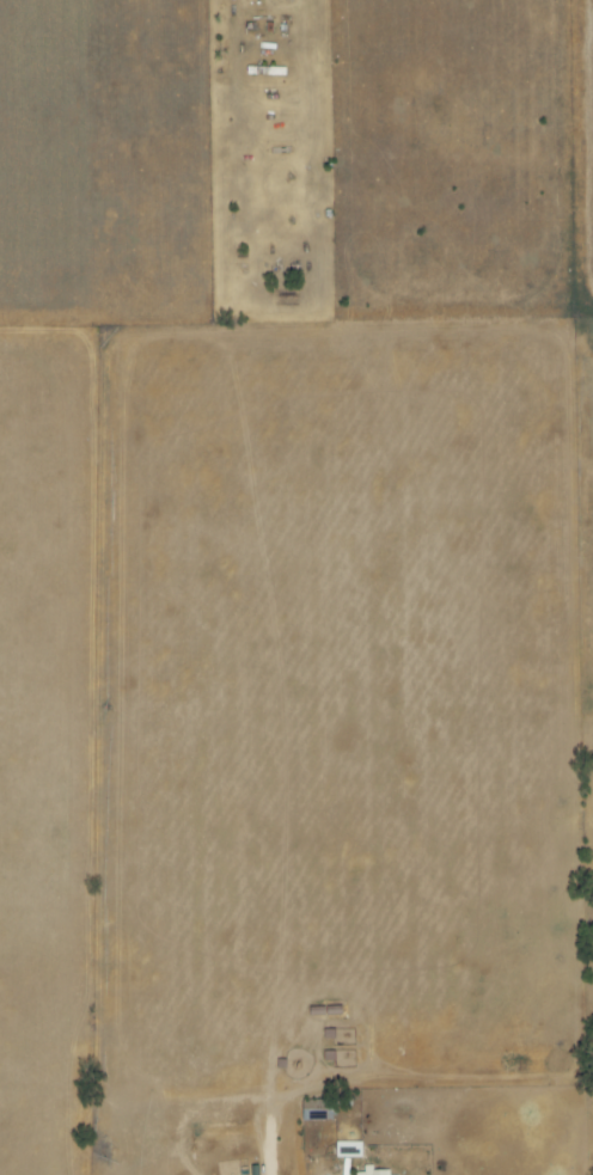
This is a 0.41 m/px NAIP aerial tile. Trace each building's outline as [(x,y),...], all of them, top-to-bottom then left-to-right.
[(361,1143),(335,1143),(336,1158),(361,1158),(361,1143)]
